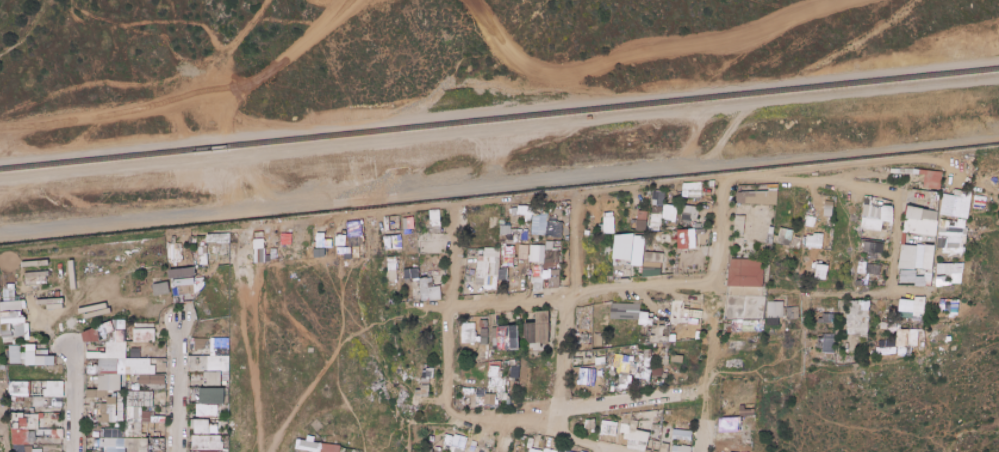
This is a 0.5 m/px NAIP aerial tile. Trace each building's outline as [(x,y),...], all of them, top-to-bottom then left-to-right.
[(939,176),(937,185),(940,186),(940,191),(935,191),(936,186),(927,185),(927,186),(919,185),(921,174),(939,176)] [(700,182),(701,198),(681,198),(682,184),(700,182)] [(768,185),(777,185),(776,205),(735,204),(736,193),(737,192),(747,192),(768,191),(768,185)] [(665,192),(663,206),(651,206),(652,191),(665,192)] [(917,206),(918,191),(937,193),(935,208),(917,206)] [(967,216),(962,216),(963,213),(945,209),(949,195),(969,198),(967,216)] [(866,204),(875,205),(874,210),(873,219),(861,217),(862,203),(866,204)] [(676,220),(675,221),(665,220),(666,205),(677,207),(676,214),(676,220)] [(690,220),(683,219),(681,219),(682,215),(681,215),(682,205),(697,207),(695,219),(690,219),(690,220)] [(833,207),(814,205),(813,214),(833,216),(833,207)] [(520,206),(532,206),(531,215),(520,215),(520,209),(520,206)] [(876,206),(885,208),(883,215),(880,214),(879,219),(873,219),(874,210),(876,211),(876,206)] [(938,212),(938,213),(934,213),(933,220),(915,218),(915,219),(910,218),(910,216),(909,216),(909,214),(907,214),(908,206),(938,212)] [(431,211),(432,222),(441,221),(440,210),(431,211)] [(604,234),(615,234),(614,213),(604,213),(604,234)] [(662,214),(661,226),(651,226),(652,213),(662,214)] [(733,234),(734,215),(744,216),(743,235),(733,234)] [(904,215),(906,215),(906,218),(910,219),(910,218),(915,219),(915,218),(933,220),(937,220),(936,236),(902,232),(904,215)] [(547,217),(547,220),(547,221),(546,236),(531,234),(532,225),(533,220),(532,220),(533,216),(546,218),(546,217),(547,217)] [(498,229),(486,229),(486,217),(498,217),(498,229)] [(873,219),(879,219),(882,220),(881,231),(860,229),(861,217),(873,219)] [(966,228),(965,244),(963,243),(946,242),(946,237),(937,236),(938,225),(940,225),(941,224),(942,219),(958,222),(958,226),(963,227),(963,229),(966,228)] [(547,220),(548,221),(553,221),(562,222),(561,238),(546,236),(547,221),(547,220)] [(636,230),(637,220),(646,221),(646,231),(636,230)] [(510,234),(499,235),(499,226),(509,225),(510,234)] [(790,246),(794,231),(779,227),(776,243),(790,246)] [(510,234),(512,234),(512,235),(520,235),(520,242),(499,243),(499,235),(510,234)] [(822,248),(823,235),(807,234),(806,247),(822,248)] [(206,237),(206,247),(198,248),(197,236),(206,237)] [(645,267),(646,236),(636,236),(635,266),(645,267)] [(166,241),(169,244),(181,243),(182,269),(169,269),(168,267),(166,255),(166,241)] [(552,242),(552,249),(558,249),(558,262),(557,263),(544,262),(545,245),(545,241),(552,242)] [(682,249),(684,242),(698,245),(696,253),(682,249)] [(882,244),(881,254),(874,253),(870,253),(862,252),(862,247),(863,242),(882,244)] [(946,242),(963,243),(962,250),(963,250),(963,253),(951,253),(951,257),(950,257),(950,255),(949,255),(949,257),(948,257),(948,253),(941,253),(942,242),(946,242)] [(916,247),(916,244),(934,246),(933,268),(925,268),(925,259),(916,258),(916,268),(924,268),(923,270),(914,269),(915,258),(916,247)] [(525,248),(526,268),(526,275),(523,275),(523,279),(522,279),(522,275),(511,275),(511,269),(515,269),(515,267),(510,266),(510,267),(501,267),(502,245),(512,246),(512,247),(518,247),(518,248),(525,248)] [(545,245),(544,262),(541,262),(528,262),(528,256),(529,256),(529,245),(545,245)] [(227,246),(228,256),(218,257),(218,247),(227,246)] [(625,248),(628,249),(632,250),(631,260),(618,257),(618,246),(625,248)] [(206,247),(207,257),(199,257),(198,257),(198,248),(206,247)] [(901,251),(909,251),(910,247),(916,247),(915,258),(909,257),(909,260),(900,260),(901,251)] [(644,252),(664,253),(664,263),(663,265),(663,263),(645,262),(644,252)] [(498,256),(498,270),(498,277),(497,277),(497,279),(497,287),(475,285),(476,261),(477,261),(477,255),(498,256)] [(396,256),(396,264),(395,264),(387,264),(386,257),(396,256)] [(199,257),(207,257),(208,265),(200,265),(199,257)] [(924,268),(916,268),(916,258),(925,259),(925,268),(925,269),(924,268)] [(731,259),(763,260),(763,286),(763,288),(728,287),(731,259)] [(559,270),(559,273),(560,268),(559,268),(559,262),(558,262),(557,263),(544,262),(543,271),(549,271),(549,270),(559,270)] [(593,269),(595,278),(594,278),(586,279),(585,273),(584,263),(592,262),(593,269)] [(645,262),(663,263),(663,265),(662,275),(643,277),(643,262),(645,262)] [(864,263),(879,265),(878,275),(863,273),(863,270),(861,270),(862,266),(860,265),(861,263),(864,263)] [(830,279),(831,264),(819,264),(818,279),(830,279)] [(964,264),(937,264),(936,274),(952,275),(951,284),(963,284),(964,264)] [(541,283),(534,283),(533,268),(541,269),(541,283)] [(403,270),(412,269),(413,270),(417,269),(418,281),(413,281),(413,279),(411,279),(410,283),(404,283),(403,270)] [(498,270),(505,270),(504,280),(501,280),(501,283),(498,283),(498,280),(497,279),(497,277),(498,277),(498,270)] [(549,271),(549,270),(559,270),(559,273),(559,286),(559,288),(549,288),(548,279),(548,277),(549,277),(548,276),(550,276),(549,271)] [(917,282),(917,271),(901,270),(901,282),(917,282)] [(24,273),(48,271),(48,276),(46,276),(46,284),(38,285),(39,287),(36,287),(36,286),(28,287),(27,288),(25,287),(24,273)] [(194,275),(195,284),(175,286),(174,277),(194,275)] [(419,279),(427,278),(428,288),(429,292),(430,301),(421,301),(419,279)] [(517,285),(510,286),(509,279),(517,278),(517,285)] [(462,291),(463,281),(470,282),(469,291),(462,291)] [(154,296),(152,284),(167,282),(169,293),(154,296)] [(728,287),(763,288),(762,296),(762,297),(728,295),(728,292),(728,287)] [(14,292),(14,297),(14,303),(9,303),(4,304),(2,288),(14,288),(14,292)] [(429,292),(440,291),(441,300),(430,301),(429,292)] [(766,296),(764,320),(760,320),(742,320),(732,320),(725,320),(728,295),(762,297),(762,296),(766,296)] [(49,304),(49,309),(65,309),(65,299),(38,299),(38,305),(49,304)] [(901,299),(915,300),(915,305),(915,307),(915,309),(914,313),(899,312),(901,299)] [(677,300),(677,301),(682,302),(680,317),(673,316),(674,300),(677,300)] [(921,300),(925,300),(924,310),(916,309),(915,309),(915,307),(915,305),(922,305),(921,300)] [(939,300),(957,301),(956,315),(953,315),(953,318),(948,317),(947,311),(939,311),(939,300)] [(848,301),(870,301),(868,335),(848,334),(845,311),(849,310),(848,301)] [(782,307),(783,317),(783,318),(778,318),(766,318),(766,302),(782,302),(782,307)] [(14,303),(15,311),(5,312),(4,304),(9,303),(14,303)] [(640,307),(639,320),(610,319),(611,303),(633,304),(640,304),(640,307)] [(786,308),(797,307),(798,318),(787,320),(787,317),(786,310),(786,308)] [(695,311),(694,316),(693,318),(682,316),(682,311),(683,309),(695,311)] [(916,309),(915,319),(910,318),(904,318),(899,318),(899,312),(914,313),(915,309),(916,309)] [(916,309),(924,310),(925,310),(924,319),(918,319),(915,319),(916,309)] [(886,310),(889,310),(897,312),(895,322),(893,321),(884,320),(885,313),(886,310)] [(649,313),(649,316),(649,318),(653,319),(654,319),(653,325),(653,326),(651,326),(640,325),(641,311),(649,312),(649,313)] [(537,323),(536,313),(548,312),(548,342),(542,342),(542,323),(537,323)] [(822,314),(829,314),(829,323),(817,323),(817,320),(817,318),(822,319),(822,314)] [(829,314),(837,314),(838,314),(837,323),(829,323),(829,314)] [(1,319),(26,317),(26,323),(12,324),(2,325),(1,319)] [(732,320),(742,320),(742,321),(742,332),(732,332),(732,331),(731,331),(731,330),(731,323),(731,321),(732,321),(732,320)] [(97,327),(99,326),(111,321),(114,331),(110,332),(104,335),(101,336),(97,327)] [(742,321),(760,321),(761,321),(761,330),(761,331),(742,332),(742,321)] [(475,339),(475,343),(465,343),(465,342),(461,342),(461,324),(471,324),(471,323),(474,323),(474,332),(476,332),(476,335),(475,335),(475,339)] [(530,324),(537,323),(542,323),(542,342),(530,342),(530,339),(530,333),(531,333),(530,324)] [(12,324),(12,325),(13,338),(12,338),(3,338),(3,336),(2,325),(12,324)] [(12,325),(24,324),(25,340),(24,340),(17,340),(13,341),(12,338),(13,338),(12,325)] [(530,324),(531,333),(530,333),(525,333),(523,333),(523,324),(530,324)] [(498,350),(497,328),(497,327),(518,325),(520,350),(499,351),(498,350)] [(653,325),(670,325),(669,335),(669,338),(668,342),(662,343),(650,344),(650,338),(651,335),(651,326),(653,326),(653,325)] [(81,333),(95,328),(96,331),(97,331),(99,337),(100,337),(101,343),(84,343),(81,333)] [(897,330),(899,329),(911,329),(910,340),(898,340),(897,330)] [(134,342),(133,331),(153,330),(153,342),(134,342)] [(125,331),(126,331),(126,342),(116,342),(116,332),(116,331),(125,331)] [(593,346),(593,333),(600,334),(599,336),(601,337),(601,346),(593,346)] [(480,339),(480,337),(487,337),(487,345),(479,344),(480,339)] [(833,339),(833,353),(821,352),(822,338),(833,339)] [(210,339),(210,349),(203,350),(199,350),(190,350),(190,339),(210,339)] [(219,339),(219,345),(229,345),(228,356),(211,356),(211,339),(219,339)] [(745,352),(745,341),(735,341),(735,352),(745,352)] [(9,344),(13,344),(14,344),(22,344),(22,350),(20,350),(20,353),(21,360),(21,364),(10,364),(9,358),(5,358),(5,350),(9,350),(9,344)] [(876,348),(885,347),(896,346),(896,355),(877,356),(877,352),(876,349),(876,348)] [(26,352),(36,352),(36,356),(35,362),(32,362),(32,366),(26,366),(26,360),(26,352)] [(859,363),(844,364),(843,355),(850,355),(850,352),(856,352),(856,354),(858,354),(858,358),(863,358),(863,361),(858,361),(859,363)] [(643,366),(643,367),(650,367),(650,375),(649,378),(649,380),(633,377),(633,375),(632,376),(630,373),(630,376),(627,375),(628,373),(618,372),(618,373),(611,371),(614,354),(633,357),(632,362),(633,363),(641,364),(641,365),(643,366)] [(670,362),(671,355),(683,356),(682,363),(670,362)] [(36,356),(45,356),(45,365),(35,366),(35,362),(36,356)] [(45,356),(54,357),(55,357),(56,366),(45,365),(45,356)] [(228,356),(228,372),(222,372),(206,372),(189,372),(190,356),(211,356),(228,356)] [(644,357),(651,357),(651,358),(650,367),(643,367),(643,366),(644,357)] [(120,359),(120,365),(120,375),(98,375),(98,374),(98,358),(120,359)] [(743,358),(732,358),(733,369),(743,369),(743,358)] [(511,366),(519,367),(518,379),(514,378),(510,378),(509,378),(511,366)] [(490,376),(490,373),(490,367),(500,367),(499,376),(490,376)] [(654,376),(651,376),(652,375),(652,367),(660,368),(660,377),(654,376)] [(593,376),(584,376),(584,368),(588,368),(588,369),(593,369),(593,376)] [(593,376),(593,369),(601,369),(601,377),(593,376)] [(415,390),(420,390),(420,386),(419,386),(420,370),(432,371),(431,378),(428,378),(428,382),(430,382),(430,381),(432,381),(432,385),(428,385),(428,397),(414,396),(414,390),(415,390)] [(222,372),(222,380),(222,386),(204,386),(204,374),(206,374),(206,372),(222,372)] [(98,375),(120,375),(120,380),(120,386),(120,391),(116,391),(113,391),(98,390),(97,390),(98,375)] [(141,376),(165,376),(165,385),(149,384),(149,380),(141,380),(141,376)] [(488,376),(490,376),(499,376),(504,376),(504,378),(507,377),(507,385),(503,385),(504,395),(488,395),(488,391),(488,390),(486,389),(488,376)] [(619,389),(631,389),(631,377),(620,377),(619,389)] [(8,382),(28,382),(28,396),(9,396),(8,382)] [(224,390),(224,393),(224,400),(223,404),(216,404),(201,404),(201,390),(224,390)] [(488,391),(488,395),(504,395),(506,395),(506,401),(498,401),(498,400),(496,400),(496,404),(484,404),(484,397),(485,393),(486,393),(486,391),(488,391)] [(126,407),(127,392),(152,392),(152,407),(126,407)] [(475,397),(484,397),(484,404),(484,406),(478,405),(475,406),(475,397)] [(52,398),(52,408),(52,409),(43,408),(43,398),(52,398)] [(61,398),(61,408),(52,408),(52,398),(61,398)] [(20,402),(21,413),(10,413),(11,402),(20,402)] [(109,423),(116,422),(116,404),(108,404),(109,423)] [(216,404),(215,413),(196,413),(196,404),(201,404),(216,404)] [(98,408),(98,411),(99,421),(99,423),(89,423),(89,422),(89,418),(89,408),(98,408)] [(125,409),(138,409),(138,421),(125,422),(125,409)] [(153,422),(153,415),(153,412),(165,412),(165,422),(155,422),(153,422)] [(37,418),(38,429),(18,429),(18,428),(13,428),(13,414),(37,414),(37,418)] [(585,430),(584,420),(594,419),(595,429),(585,430)] [(209,421),(209,430),(209,434),(195,435),(195,428),(192,428),(192,420),(209,420),(209,421)] [(630,425),(630,420),(637,421),(636,430),(650,433),(646,451),(627,447),(628,440),(630,425)] [(219,421),(219,430),(209,430),(209,421),(219,421)] [(600,431),(601,421),(616,423),(615,434),(602,432),(600,432),(600,431)] [(141,422),(141,434),(146,434),(146,435),(146,439),(125,439),(125,438),(125,437),(125,422),(141,422)] [(141,422),(148,422),(153,422),(155,422),(155,429),(154,429),(154,435),(153,435),(146,435),(146,434),(141,434),(141,422)] [(628,440),(623,439),(624,433),(619,432),(620,424),(630,425),(628,440)] [(104,438),(104,437),(100,437),(100,429),(104,429),(104,428),(122,429),(122,434),(124,434),(124,437),(114,437),(114,438),(108,438),(104,438)] [(61,429),(61,439),(51,439),(51,429),(61,429)] [(155,429),(155,431),(164,431),(164,432),(165,432),(164,439),(153,439),(153,435),(154,435),(154,429),(155,429)] [(691,432),(691,441),(671,439),(672,430),(691,432)] [(12,435),(22,434),(22,444),(12,444),(12,435)] [(453,437),(451,446),(451,447),(450,446),(443,444),(445,435),(453,437)] [(453,437),(454,435),(466,438),(463,449),(451,446),(453,437)] [(220,436),(221,442),(223,442),(222,451),(191,450),(192,436),(220,436)] [(108,438),(114,438),(116,438),(116,448),(108,447),(108,443),(108,439),(108,438)] [(125,447),(126,451),(116,451),(116,448),(116,438),(125,438),(125,439),(125,447)] [(139,447),(139,451),(128,451),(128,447),(125,447),(125,439),(146,439),(148,439),(148,447),(139,447)] [(164,439),(164,451),(153,451),(153,439),(164,439)] [(543,446),(544,439),(551,441),(549,448),(543,446)] [(340,446),(339,451),(319,451),(320,443),(340,446)] [(669,445),(668,451),(660,451),(661,443),(669,445)]
